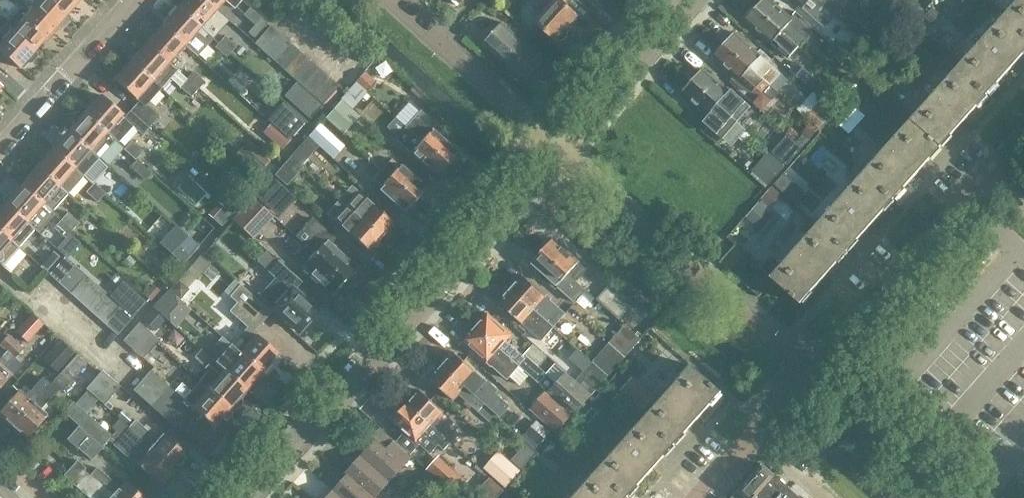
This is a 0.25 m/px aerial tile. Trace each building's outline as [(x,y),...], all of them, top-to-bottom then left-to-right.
[(36,7),(30,14),(22,7),(22,8),(51,33),(66,16),(49,0),(35,0),(32,4),(36,7)] [(66,16),(80,0),(49,0),(66,16)] [(206,0),(186,0),(179,8),(201,28),(213,38),(221,29),(211,20),(218,12),(216,11),(217,10),(206,0)] [(242,0),(206,0),(217,10),(224,2),(234,10),(242,1),(242,0)] [(548,10),(536,23),(556,41),(557,41),(561,42),(565,41),(568,38),(568,33),(567,30),(579,16),(567,5),(572,0),(537,0),(548,10)] [(756,8),(799,47),(806,39),(807,39),(813,32),(794,15),(791,18),(771,0),(763,0),(756,8)] [(818,0),(794,0),(803,8),(806,5),(825,22),(832,14),(836,17),(837,16),(818,0)] [(837,16),(844,7),(836,0),(818,0),(837,16)] [(1003,16),(1023,34),(1023,0),(1017,0),(1003,16)] [(51,33),(22,8),(7,25),(14,31),(13,32),(35,51),(51,33)] [(201,28),(179,8),(163,26),(189,48),(195,41),(192,38),(193,37),(195,38),(201,31),(200,29),(201,28)] [(255,25),(261,18),(250,8),(244,15),(255,25)] [(799,47),(756,8),(745,20),(772,44),(775,41),(791,56),(799,47)] [(1023,52),(1023,34),(1003,16),(957,68),(986,94),(1001,78),(1011,67),(1023,52)] [(254,38),(267,23),(261,18),(255,25),(248,33),(254,38)] [(484,44),(521,78),(525,82),(544,61),(503,23),(484,44)] [(189,48),(163,26),(148,43),(174,67),(180,60),(175,57),(185,46),(188,49),(189,48)] [(254,45),(322,105),(338,86),(270,26),(254,45)] [(4,42),(0,38),(0,51),(19,68),(35,51),(13,32),(4,42)] [(735,32),(724,44),(777,91),(786,81),(767,65),(766,66),(759,59),(762,56),(735,32)] [(236,46),(225,36),(218,43),(230,53),(236,46)] [(174,67),(148,43),(132,61),(162,88),(177,71),(173,67),(174,67)] [(230,53),(218,43),(214,48),(226,58),(230,53)] [(777,91),(724,44),(714,56),(735,76),(732,80),(744,90),(760,95),(763,92),(772,100),(778,93),(776,92),(777,91)] [(162,88),(132,61),(115,79),(138,99),(136,100),(139,103),(132,110),(150,126),(159,116),(147,105),(162,88)] [(810,73),(797,62),(789,71),(802,83),(810,73)] [(962,121),(986,94),(957,68),(948,78),(910,120),(940,146),(962,121)] [(703,69),(692,81),(736,120),(744,112),(734,102),(726,96),(729,93),(703,69)] [(193,71),(187,78),(199,89),(205,82),(193,71)] [(199,89),(187,78),(179,87),(191,97),(199,89)] [(360,112),(353,107),(368,89),(355,80),(327,116),(345,131),(360,112)] [(692,81),(681,93),(708,117),(706,119),(721,133),(726,127),(729,130),(736,122),(735,122),(736,120),(692,81)] [(321,105),(295,82),(283,96),(309,119),(321,105)] [(102,95),(86,113),(119,143),(127,134),(117,125),(123,119),(121,117),(124,114),(102,95)] [(132,110),(124,119),(142,135),(150,126),(132,110)] [(292,136),(304,122),(291,110),(279,124),(292,136)] [(436,125),(419,110),(404,128),(448,166),(454,159),(452,157),(456,153),(431,130),(436,125)] [(119,143),(86,113),(70,131),(100,158),(115,141),(118,144),(119,143)] [(917,172),(940,146),(910,120),(864,172),(893,199),(917,172)] [(343,146),(319,124),(308,137),(332,159),(343,146)] [(289,140),(271,125),(264,133),(282,148),(289,140)] [(767,143),(792,161),(804,143),(779,126),(767,143)] [(448,166),(404,128),(394,140),(436,176),(439,172),(441,174),(448,166)] [(100,158),(70,131),(54,149),(81,173),(88,166),(84,162),(90,154),(89,153),(90,151),(99,159),(100,158)] [(146,155),(143,152),(131,141),(125,148),(136,159),(137,158),(140,161),(146,155)] [(136,159),(125,148),(117,157),(129,167),(136,159)] [(81,173),(54,149),(38,167),(68,193),(69,194),(83,178),(82,178),(83,176),(80,174),(81,173)] [(151,173),(137,160),(130,168),(145,181),(151,173)] [(399,165),(397,167),(389,160),(380,170),(416,202),(422,195),(421,193),(425,188),(399,165)] [(68,193),(38,167),(22,184),(49,209),(52,211),(68,193)] [(416,202),(380,170),(372,178),(381,186),(378,189),(404,212),(408,208),(409,209),(416,202)] [(868,227),(893,199),(864,172),(817,225),(847,251),(868,227)] [(93,184),(105,194),(111,188),(99,177),(93,184)] [(281,181),(263,201),(279,215),(297,195),(281,181)] [(49,209),(22,184),(6,202),(33,227),(49,209)] [(93,184),(86,192),(97,203),(105,194),(93,184)] [(346,192),(339,200),(381,238),(393,224),(370,203),(365,209),(346,192)] [(232,220),(253,239),(272,216),(252,198),(232,220)] [(381,238),(339,200),(326,213),(369,251),(381,238)] [(355,267),(317,233),(325,223),(301,201),(291,212),(316,234),(312,237),(305,246),(343,280),(355,267)] [(6,202),(0,209),(0,229),(17,245),(33,227),(6,202)] [(60,220),(72,231),(79,223),(67,213),(60,220)] [(60,220),(53,228),(65,239),(72,231),(60,220)] [(184,261),(200,243),(176,221),(160,238),(184,261)] [(827,273),(847,251),(817,225),(782,265),(774,258),(764,270),(773,279),(800,303),(827,273)] [(0,229),(0,262),(4,266),(20,248),(17,245),(0,229)] [(553,239),(542,251),(587,291),(576,281),(586,270),(579,263),(553,239)] [(734,244),(733,245),(718,262),(728,270),(744,252),(737,246),(734,244)] [(343,280),(305,246),(298,254),(306,262),(302,267),(332,293),(343,280)] [(40,267),(47,259),(36,249),(29,257),(40,267)] [(587,291),(542,251),(531,263),(576,303),(587,291)] [(40,267),(46,273),(60,258),(54,252),(47,259),(40,267)] [(744,252),(728,270),(738,279),(754,261),(744,252)] [(65,257),(49,275),(58,283),(74,265),(65,257)] [(754,261),(738,279),(748,287),(764,270),(754,261)] [(298,330),(315,311),(291,290),(288,288),(297,278),(279,262),(270,272),(284,284),(277,292),(285,299),(275,309),(298,330)] [(74,265),(58,283),(67,292),(83,274),(74,265)] [(773,279),(764,270),(748,287),(757,296),(773,279)] [(83,274),(67,292),(77,300),(93,282),(83,274)] [(565,314),(546,297),(522,276),(510,289),(553,328),(565,314)] [(103,291),(93,282),(77,300),(87,309),(103,291)] [(247,328),(232,346),(260,371),(276,352),(256,334),(256,335),(253,333),(271,312),(239,285),(228,297),(236,303),(228,312),(247,328)] [(177,324),(192,307),(169,287),(143,315),(151,322),(161,310),(177,324)] [(630,307),(608,287),(597,300),(619,319),(630,307)] [(553,328),(510,289),(498,303),(541,341),(553,328)] [(103,291),(87,309),(96,317),(112,299),(103,291)] [(112,299),(96,317),(106,326),(122,308),(112,299)] [(132,317),(122,308),(106,326),(116,335),(132,317)] [(487,313),(475,327),(518,365),(531,377),(537,382),(545,373),(539,367),(527,356),(525,357),(506,340),(511,334),(487,313)] [(40,322),(32,314),(20,329),(28,336),(40,322)] [(139,324),(123,341),(132,349),(148,332),(139,324)] [(641,340),(641,339),(625,325),(609,342),(626,357),(641,340)] [(518,365),(475,327),(463,340),(506,378),(518,365)] [(148,332),(132,349),(142,358),(157,341),(148,332)] [(16,342),(8,335),(0,343),(0,347),(5,352),(0,358),(0,359),(16,342)] [(221,336),(215,343),(222,349),(212,361),(244,389),(260,371),(232,346),(221,336)] [(47,355),(62,367),(74,353),(60,340),(47,355)] [(0,359),(0,387),(11,375),(4,368),(13,358),(14,359),(23,348),(16,342),(0,359)] [(608,377),(626,357),(609,342),(592,362),(608,377)] [(212,361),(200,351),(193,358),(205,368),(212,361)] [(454,352),(442,366),(485,404),(492,397),(473,380),(478,374),(454,352)] [(57,376),(12,426),(27,439),(47,416),(41,411),(58,392),(63,392),(76,377),(87,386),(95,378),(99,374),(87,364),(76,354),(57,376)] [(198,382),(228,407),(229,409),(233,409),(236,408),(239,405),(240,401),(239,398),(237,396),(244,389),(212,361),(205,368),(208,372),(198,382)] [(557,361),(547,372),(557,381),(567,369),(557,361)] [(579,376),(595,391),(608,377),(592,362),(579,376)] [(696,419),(722,391),(692,365),(646,417),(675,444),(696,419)] [(485,404),(442,366),(430,379),(454,401),(459,395),(478,412),(479,411),(485,404)] [(12,426),(57,376),(50,370),(43,377),(25,397),(18,391),(0,411),(0,415),(12,426)] [(150,371),(142,380),(158,395),(166,385),(150,371)] [(592,396),(592,395),(566,372),(549,392),(547,390),(546,391),(573,415),(574,415),(575,416),(592,396)] [(617,374),(610,382),(618,390),(626,381),(617,374)] [(106,388),(95,378),(87,388),(98,398),(106,388)] [(142,380),(133,390),(149,404),(158,395),(142,380)] [(183,400),(166,385),(158,395),(149,404),(173,425),(188,406),(191,408),(211,426),(228,407),(198,382),(183,400)] [(174,471),(117,420),(110,428),(112,429),(108,433),(94,421),(99,414),(95,411),(102,404),(83,386),(72,399),(73,400),(62,413),(78,427),(67,438),(91,459),(108,439),(161,486),(174,471)] [(408,404),(451,442),(455,447),(467,434),(419,391),(408,404)] [(573,415),(546,391),(529,410),(557,434),(573,415)] [(451,442),(408,404),(406,406),(392,421),(404,431),(395,441),(412,456),(419,448),(419,445),(431,455),(438,445),(444,450),(451,442)] [(652,469),(675,444),(646,417),(599,470),(628,496),(652,469)] [(135,419),(129,426),(119,418),(117,420),(174,471),(176,469),(175,468),(187,454),(163,433),(158,440),(135,419)] [(539,443),(548,433),(538,423),(528,434),(539,443)] [(376,440),(362,456),(388,479),(395,472),(396,473),(412,456),(395,441),(394,440),(387,448),(375,437),(374,438),(376,440)] [(546,450),(557,459),(566,449),(555,439),(546,450)] [(523,446),(513,458),(523,465),(532,453),(523,446)] [(498,450),(482,469),(504,489),(521,470),(498,450)] [(388,479),(362,456),(348,472),(374,495),(388,479)] [(90,475),(89,476),(84,471),(86,469),(76,460),(63,476),(78,490),(84,483),(101,497),(116,497),(90,475)] [(737,492),(731,497),(755,497),(776,475),(763,463),(737,492)] [(90,475),(116,497),(144,497),(124,481),(118,487),(96,468),(90,475)] [(628,496),(599,470),(574,497),(626,497),(628,496)] [(348,472),(347,473),(349,475),(335,491),(344,497),(375,497),(373,496),(374,495),(348,472)] [(433,497),(441,497),(447,491),(428,473),(417,484),(433,497)] [(755,497),(778,497),(789,486),(776,475),(755,497)] [(505,491),(496,483),(495,485),(492,482),(478,497),(498,497),(505,491)] [(778,497),(801,497),(802,497),(789,486),(778,497)]
